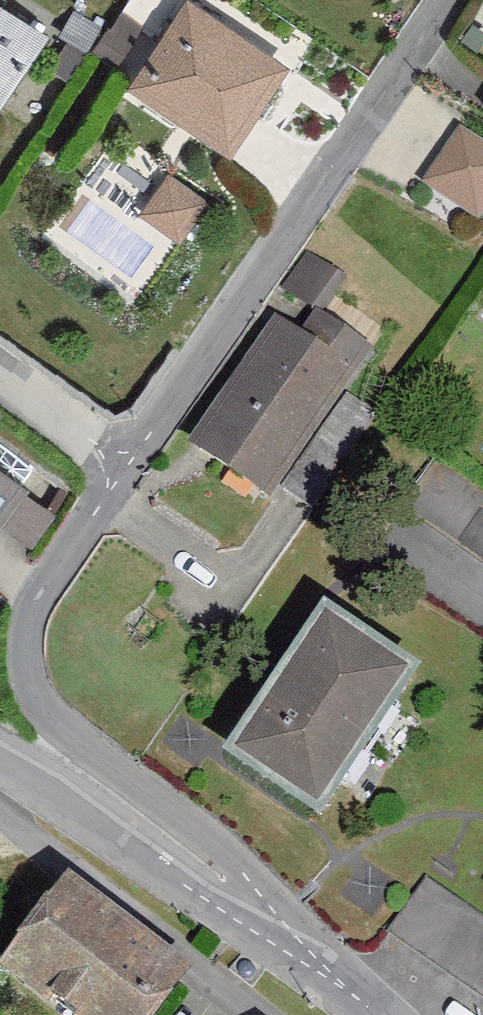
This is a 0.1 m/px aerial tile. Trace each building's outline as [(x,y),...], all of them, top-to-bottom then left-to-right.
[(0,9),(0,109),(7,114),(53,43),(0,9)] [(297,82),(196,9),(133,96),(235,169),(297,82)] [(106,30),(79,14),(67,34),(94,50),(106,30)] [(482,233),(482,161),(464,148),(426,204),(479,239),(482,233)] [(181,243),(206,202),(167,177),(141,218),(181,243)] [(313,253),(289,282),(314,302),(337,272),(313,253)] [(279,317),(192,443),(274,499),(377,349),(318,309),(302,333),(279,317)] [(13,534),(43,490),(0,461),(0,526),(13,534)] [(433,461),(403,504),(482,560),(482,497),(433,461)] [(229,734),(319,796),(416,656),(325,594),(229,734)] [(384,936),(482,1003),(482,920),(423,879),(384,936)] [(66,880),(0,965),(0,971),(57,1014),(159,1014),(190,975),(66,880)]
